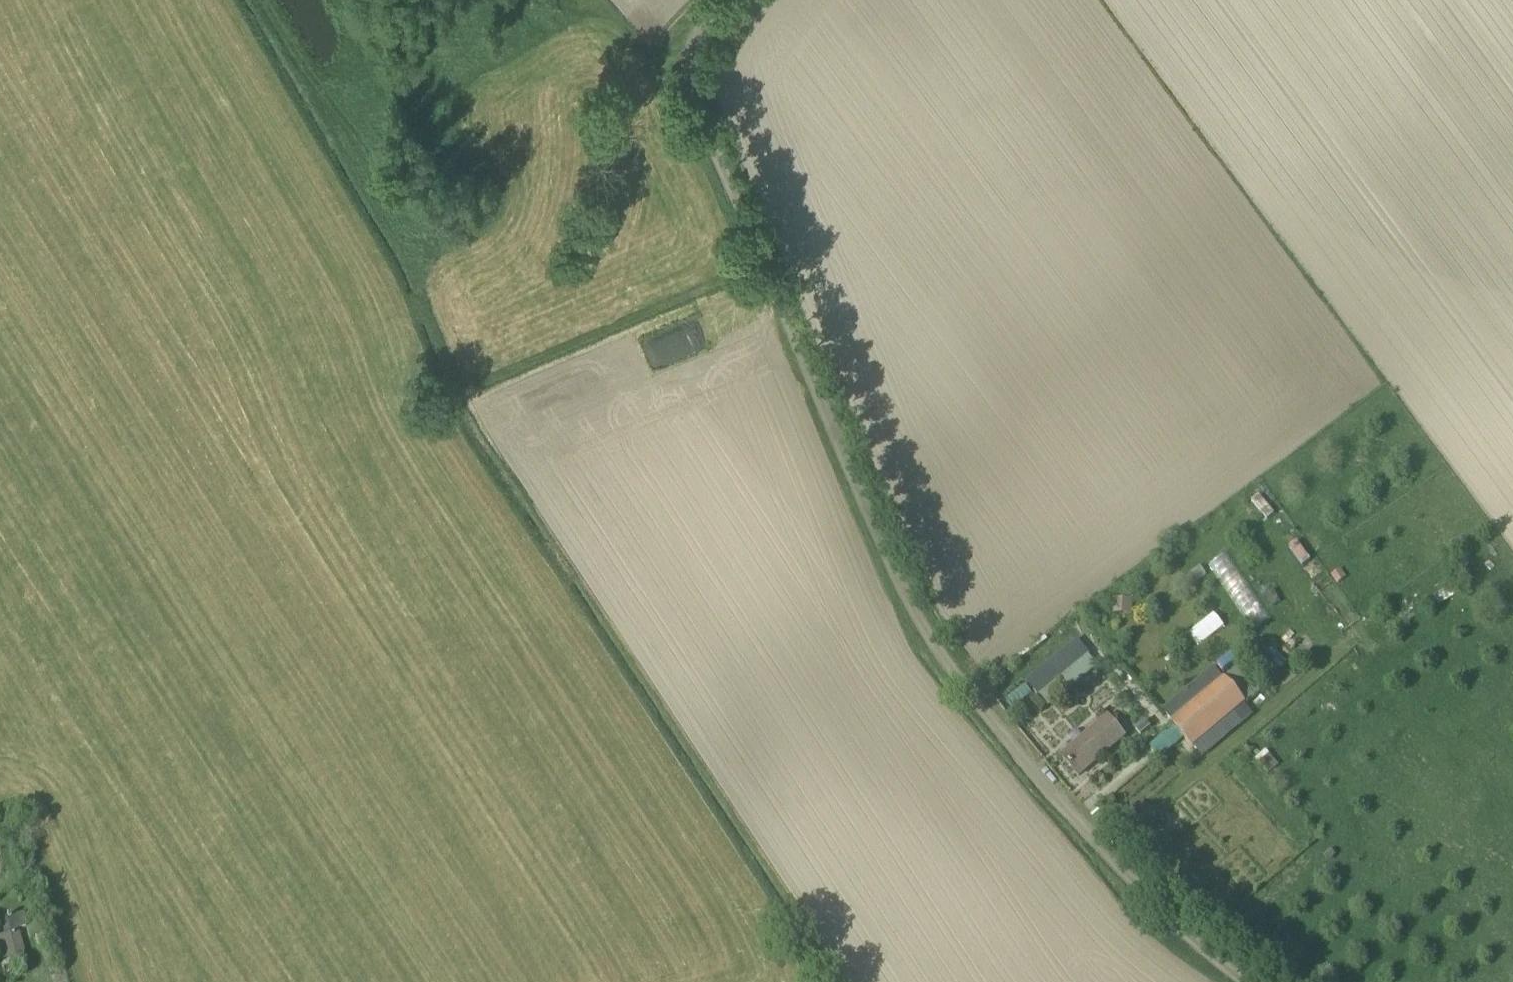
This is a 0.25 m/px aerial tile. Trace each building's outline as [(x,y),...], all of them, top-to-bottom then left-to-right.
[(1209,563),(1252,628),(1271,616),(1227,551),(1209,563)] [(1217,615),(1190,637),(1202,651),(1228,629),(1217,615)] [(1025,680),(1038,696),(1047,707),(1096,667),(1075,640),(1025,680)] [(1243,664),(1225,680),(1223,678),(1171,723),(1192,748),(1263,688),(1243,664)] [(1061,757),(1078,776),(1124,737),(1108,717),(1061,757)] [(1269,755),(1259,763),(1268,773),(1277,765),(1269,755)] [(0,917),(0,919),(7,954),(27,950),(20,913),(0,917)]
